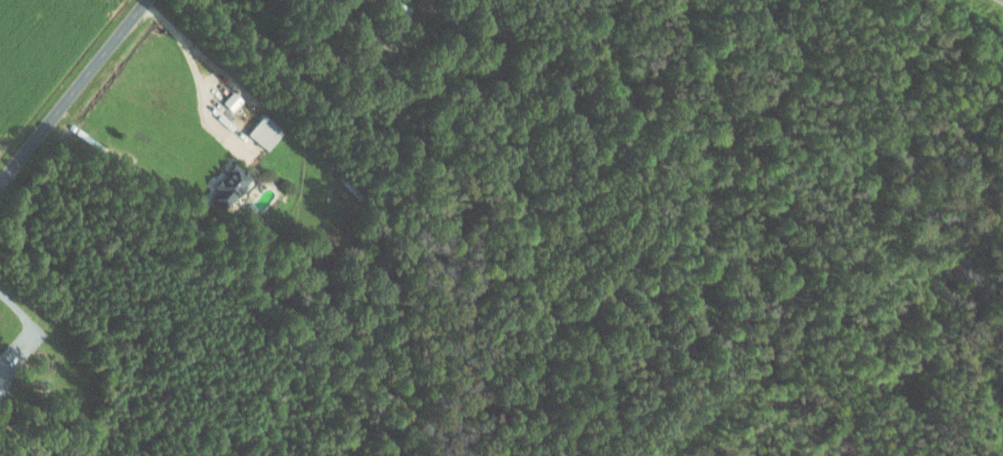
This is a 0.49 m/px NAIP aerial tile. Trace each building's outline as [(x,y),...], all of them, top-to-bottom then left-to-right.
[(245,100),(235,90),(224,102),(234,111),(245,100)] [(285,129),(262,113),(252,127),(232,113),(222,127),(256,151),(261,144),(270,150),(285,129)] [(226,211),(256,180),(241,165),(211,196),(226,211)]
